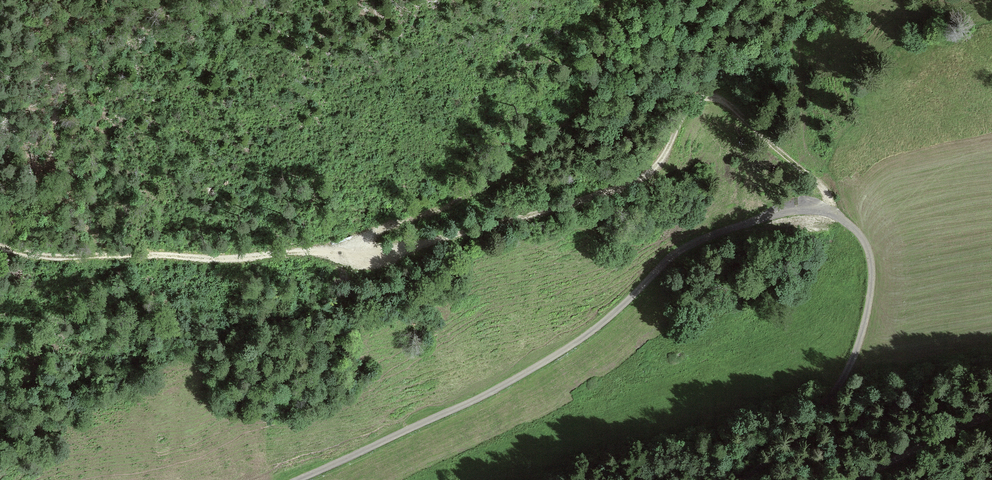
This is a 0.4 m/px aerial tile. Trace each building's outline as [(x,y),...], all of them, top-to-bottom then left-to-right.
[(751,292),(766,288),(764,281),(749,285),(751,292)]
